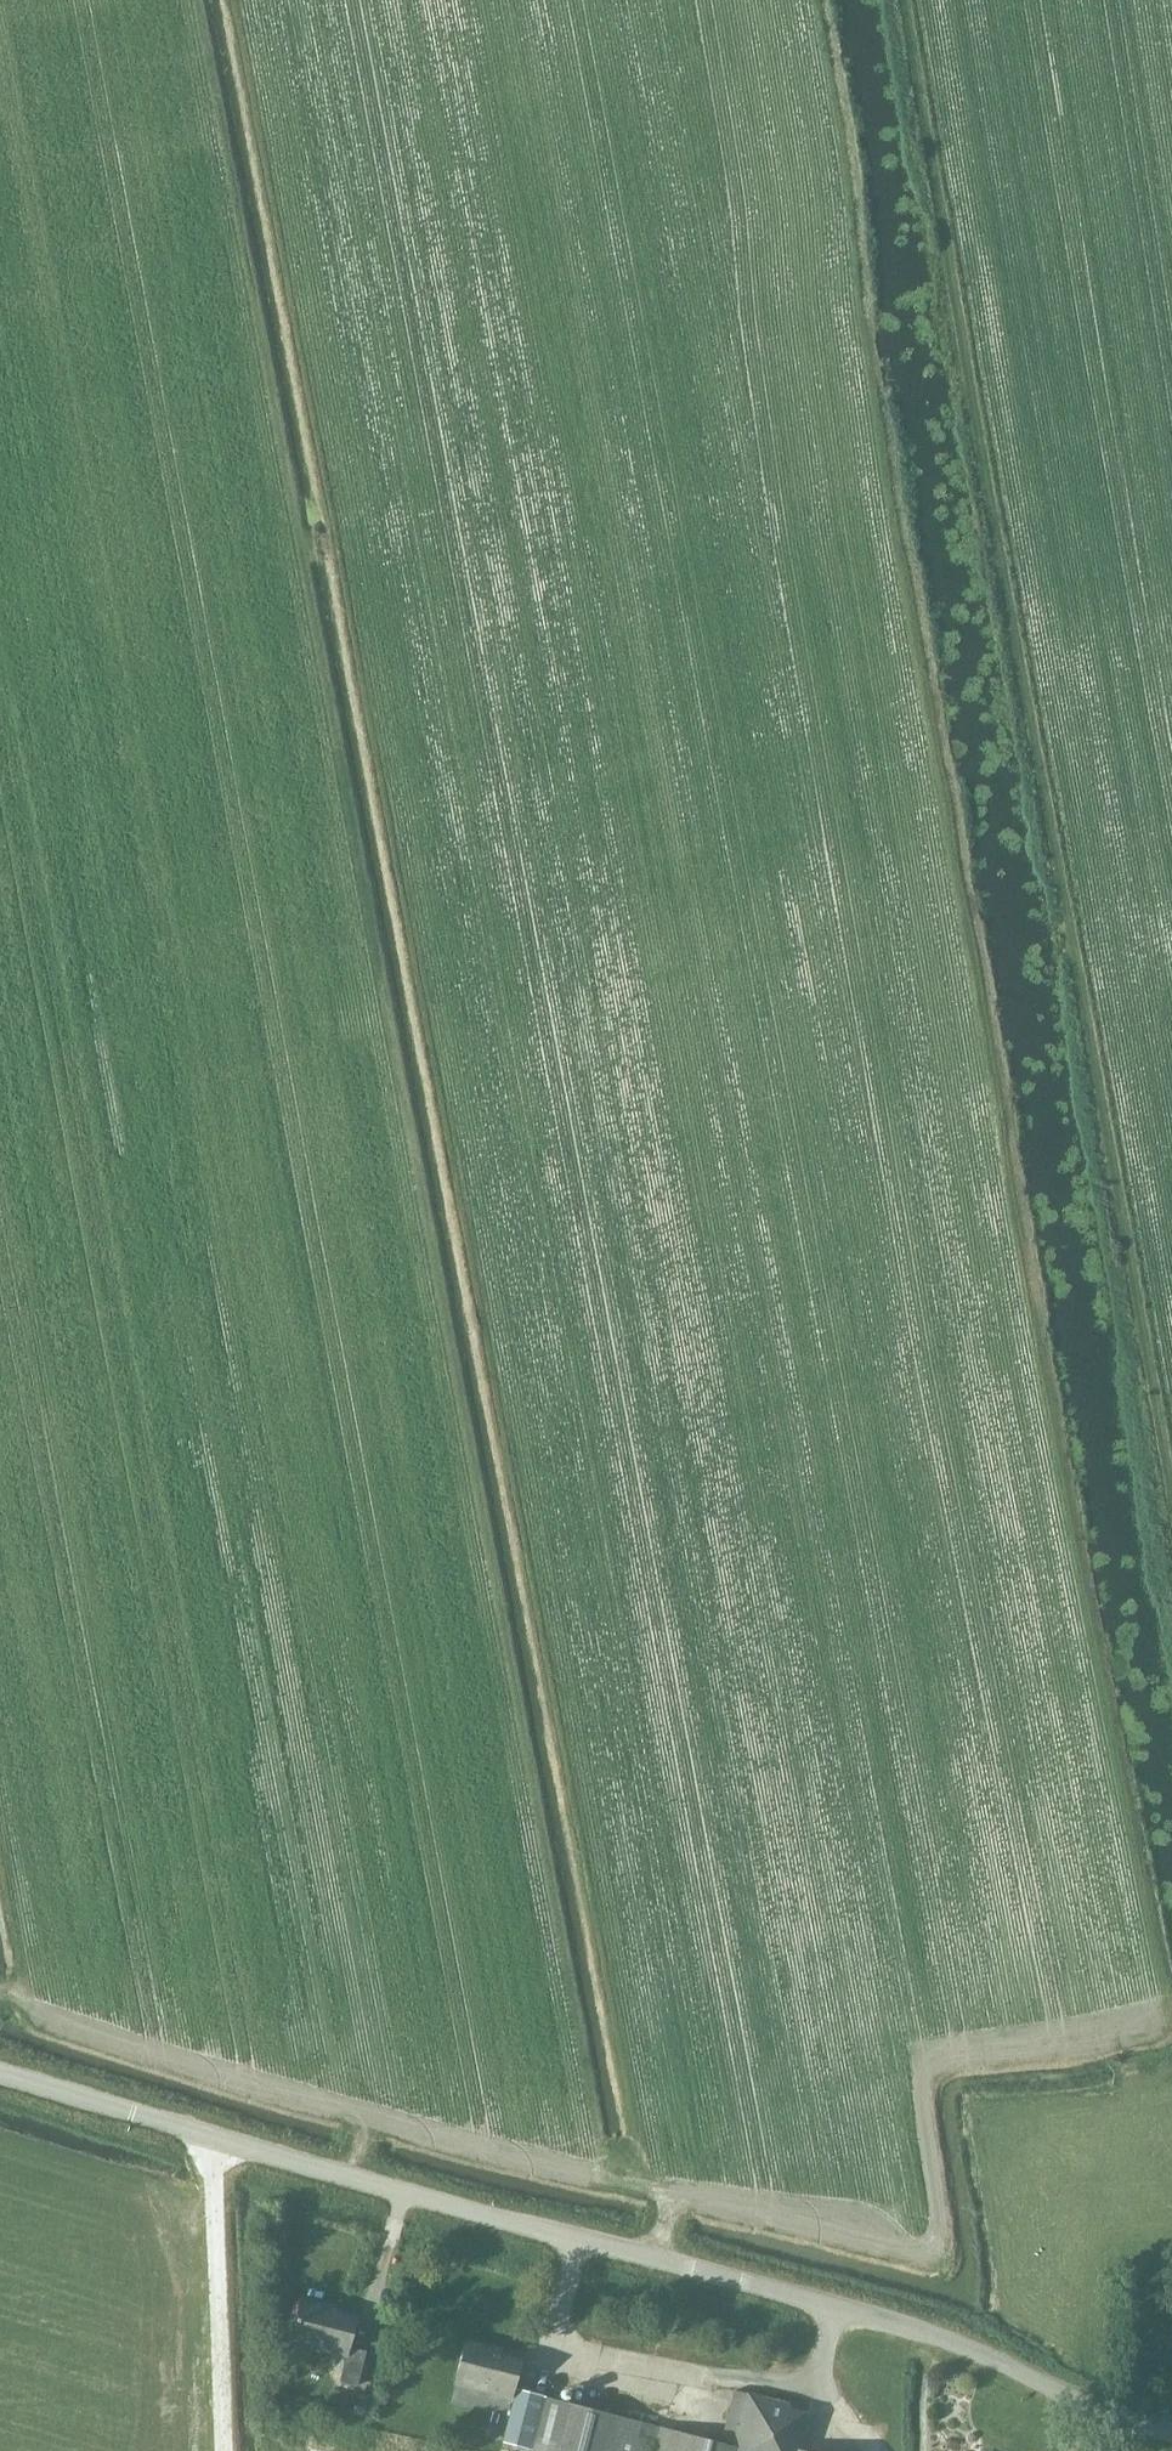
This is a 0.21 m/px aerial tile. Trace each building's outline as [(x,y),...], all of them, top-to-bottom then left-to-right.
[(288,2344),(345,2358),(347,2358),(349,2349),(357,2317),(334,2311),(335,2307),(299,2298),(288,2344)] [(510,2400),(522,2358),(499,2352),(500,2349),(464,2340),(453,2385),(510,2400)] [(366,2352),(349,2349),(347,2358),(345,2358),(338,2383),(357,2387),(366,2352)] [(352,2388),(324,2394),(327,2408),(355,2402),(352,2388)] [(649,2426),(516,2390),(509,2420),(531,2426),(526,2449),(518,2447),(517,2450),(643,2450),(649,2426)] [(800,2449),(811,2412),(790,2407),(791,2403),(748,2393),(747,2395),(734,2391),(721,2441),(659,2428),(653,2450),(800,2450),(800,2449)]
